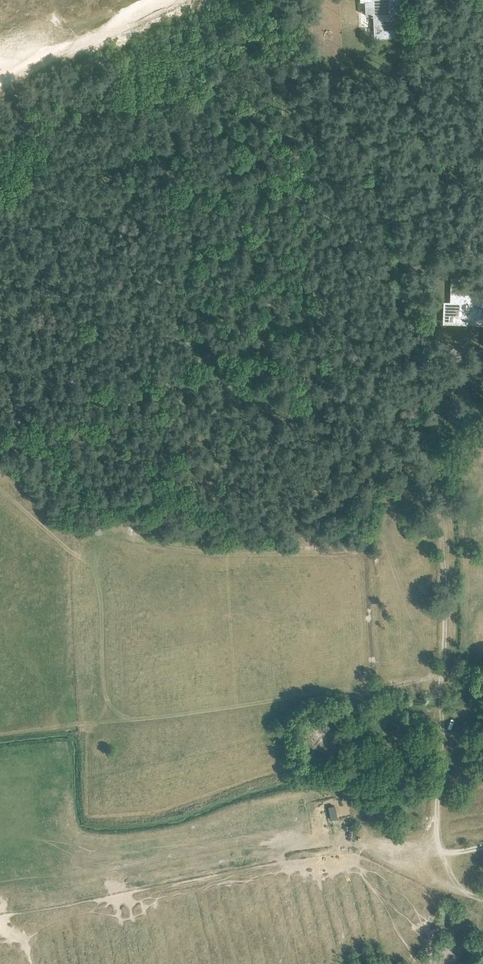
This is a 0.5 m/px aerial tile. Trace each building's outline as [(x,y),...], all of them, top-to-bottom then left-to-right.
[(403,38),(402,0),(360,0),(360,2),(365,2),(365,16),(370,16),(370,17),(373,17),(374,39),(403,38)] [(451,284),(450,302),(443,302),(443,324),(474,325),(474,319),(482,319),(482,285),(451,284)]
